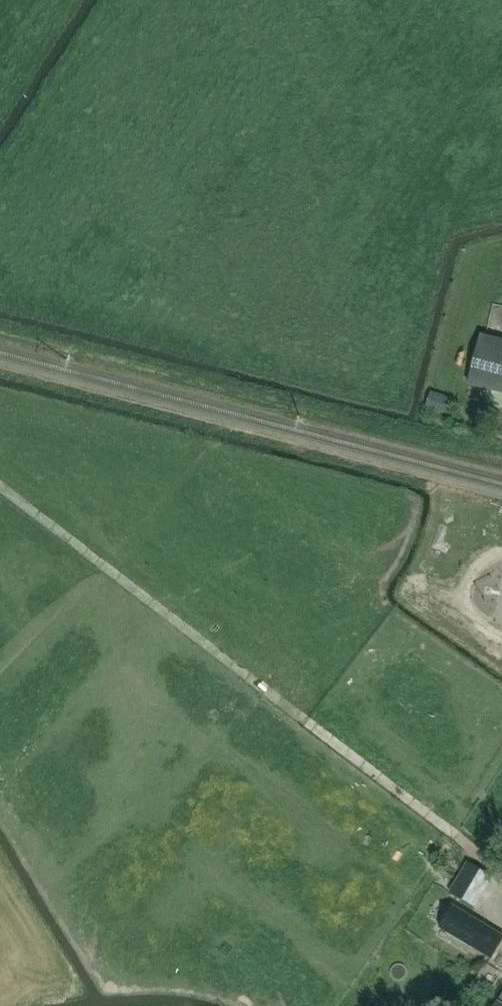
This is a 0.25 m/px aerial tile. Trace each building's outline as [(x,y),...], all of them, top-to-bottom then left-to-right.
[(467,385),(471,386),(468,401),(480,402),(480,404),(486,405),(491,391),(501,393),(501,341),(480,335),(467,385)] [(469,862),(457,880),(449,893),(473,908),(493,878),(469,862)] [(501,947),(501,939),(476,922),(461,943),(491,963),(501,947)]
